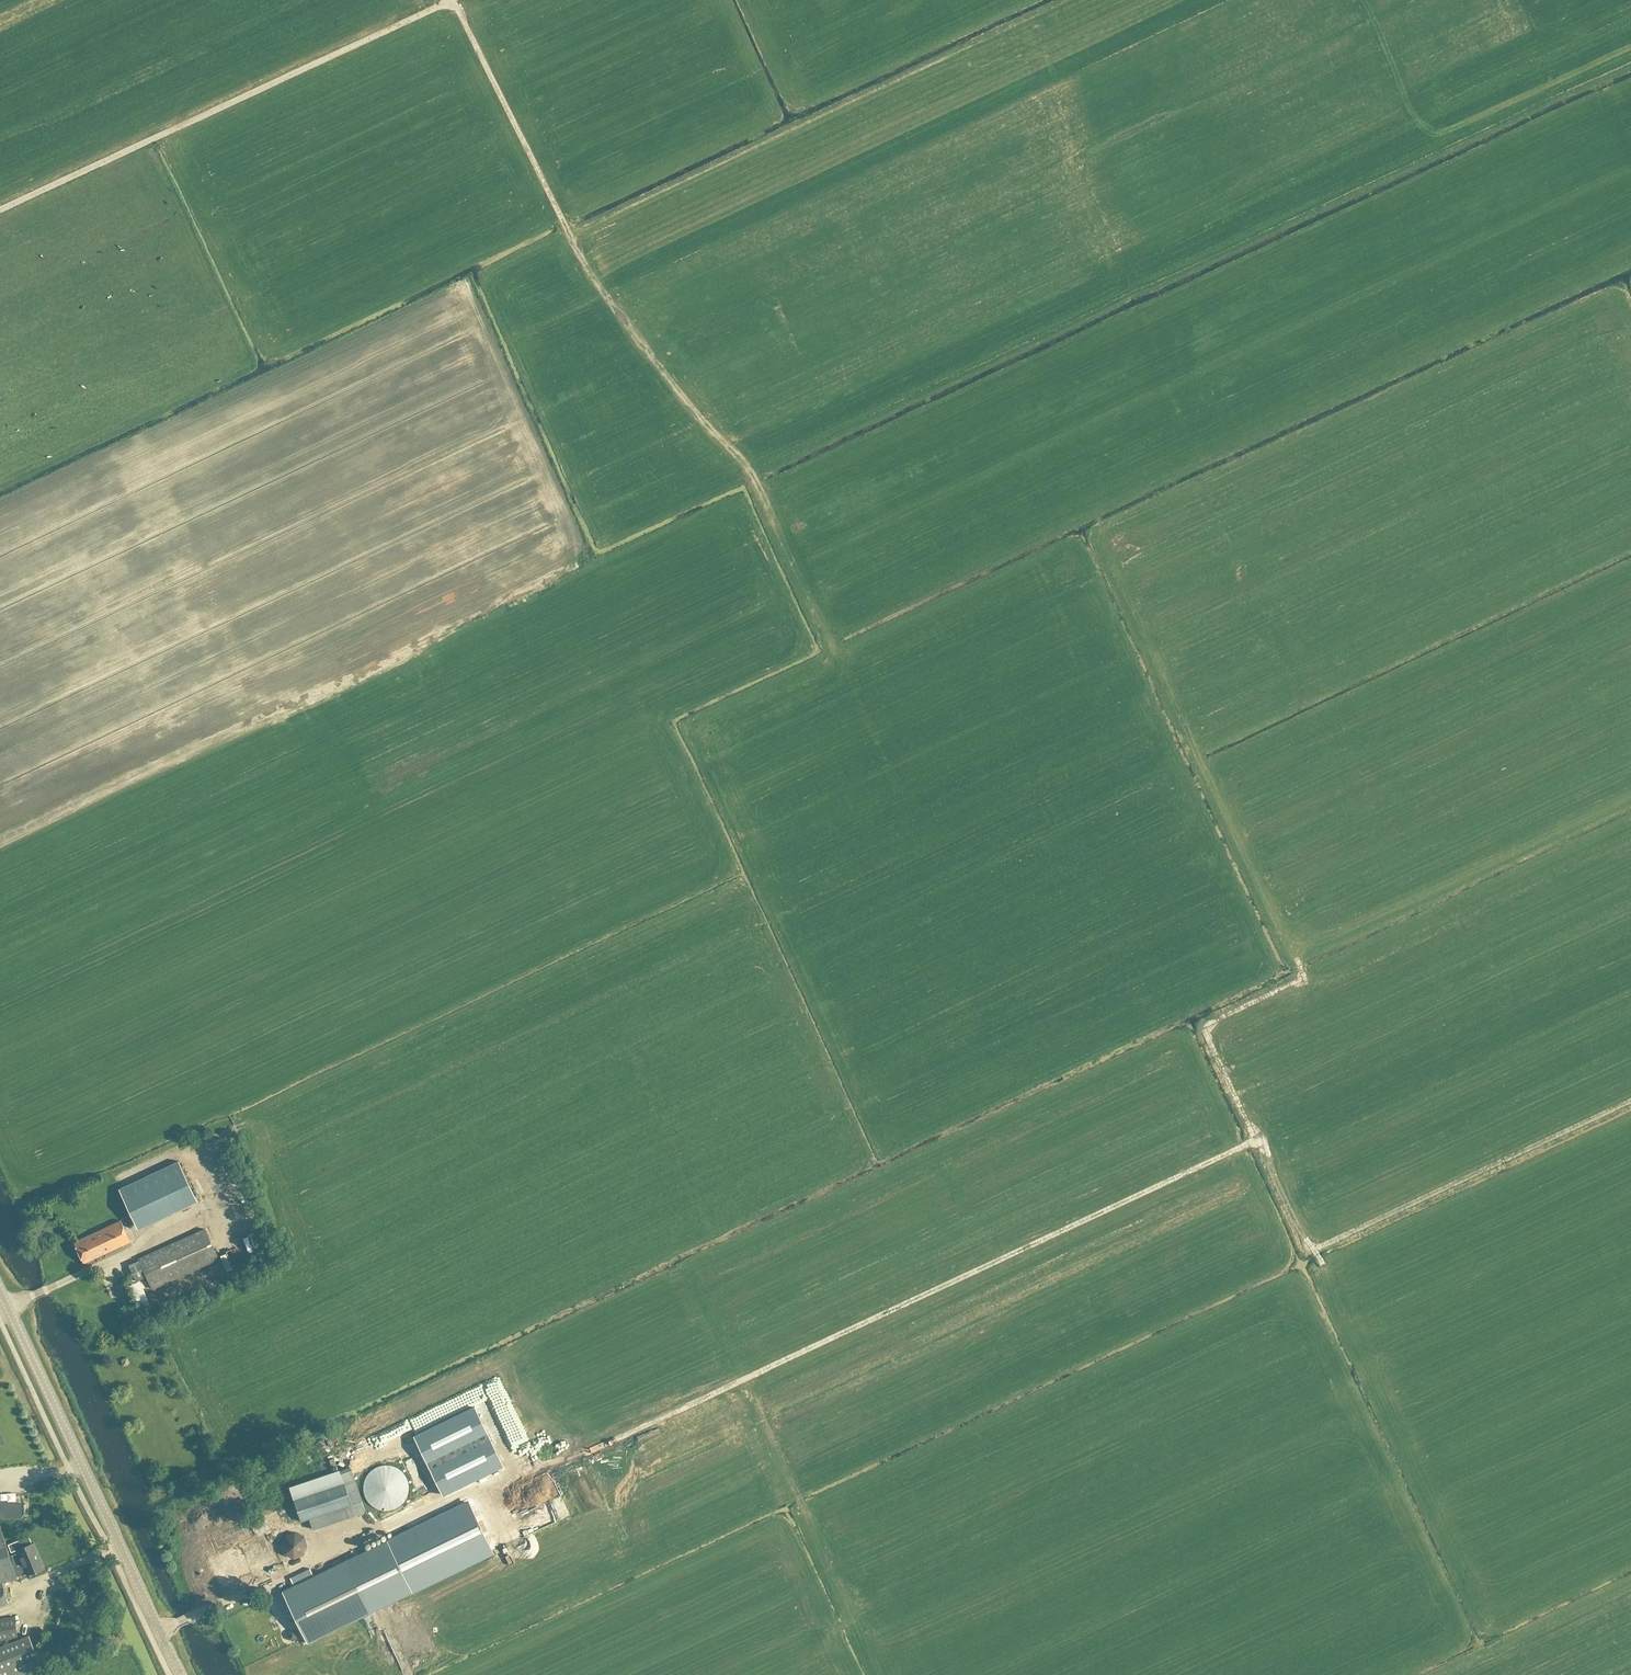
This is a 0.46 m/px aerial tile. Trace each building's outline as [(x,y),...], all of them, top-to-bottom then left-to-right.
[(197,1203),(181,1159),(120,1182),(135,1225),(197,1203)] [(83,1264),(130,1242),(120,1221),(73,1243),(83,1264)] [(226,1267),(207,1227),(126,1265),(146,1305),(226,1267)] [(170,1232),(172,1238),(182,1235),(180,1229),(170,1232)] [(146,1364),(152,1361),(145,1347),(140,1350),(146,1364)] [(474,1407),(414,1436),(443,1495),(502,1466),(474,1407)] [(405,1500),(406,1496),(408,1492),(408,1489),(408,1485),(407,1481),(406,1477),(403,1474),(401,1471),(398,1469),(394,1467),(391,1466),(387,1465),(383,1465),(379,1466),(375,1467),(372,1469),(369,1472),(366,1475),(365,1478),(363,1482),(363,1486),(363,1490),(363,1493),(364,1497),(366,1500),(369,1503),(371,1506),(375,1508),(378,1509),(382,1510),(386,1511),(389,1510),(393,1509),(397,1508),(400,1505),(403,1503),(405,1500)] [(303,1516),(352,1502),(346,1481),(297,1495),(303,1516)] [(385,1541),(346,1560),(371,1612),(411,1593),(410,1592),(492,1552),(467,1502),(386,1542),(385,1541)] [(279,1507),(259,1511),(260,1519),(253,1521),(256,1531),(283,1526),(279,1507)] [(15,1523),(8,1524),(9,1533),(17,1532),(15,1523)] [(8,1603),(2,1585),(2,1584),(16,1579),(15,1576),(25,1571),(27,1575),(44,1568),(33,1543),(16,1550),(17,1553),(9,1557),(1,1533),(0,1529),(0,1606),(8,1603)] [(210,1566),(221,1588),(281,1566),(272,1544),(254,1550),(247,1530),(211,1543),(217,1559),(225,1556),(227,1560),(210,1566)] [(346,1560),(282,1591),(308,1644),(371,1612),(346,1560)] [(17,1639),(14,1617),(0,1619),(0,1642),(17,1639)] [(41,1667),(28,1635),(0,1646),(0,1674),(20,1674),(41,1667)]
